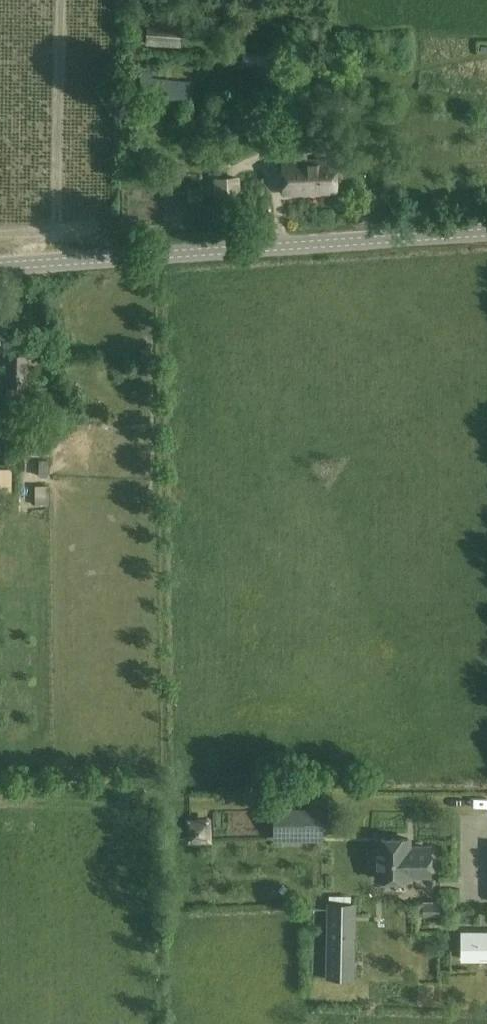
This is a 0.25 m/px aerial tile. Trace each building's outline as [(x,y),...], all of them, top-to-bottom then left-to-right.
[(145,43),(180,47),(183,18),(148,15),(145,43)] [(242,64),(271,68),(273,56),(243,52),(242,64)] [(150,99),(190,102),(192,82),(151,79),(150,99)] [(287,151),(294,151),(307,150),(315,150),(313,120),(285,121),(287,151)] [(337,192),(336,160),(307,161),(307,150),(294,151),(294,161),(284,161),(285,193),(337,192)] [(241,201),(240,176),(214,178),(216,202),(241,201)] [(29,353),(7,353),(7,393),(25,393),(24,385),(29,385),(29,353)] [(23,455),(40,455),(40,423),(24,422),(23,455)] [(48,460),(39,460),(39,476),(48,476),(48,460)] [(46,505),(45,481),(32,482),(33,506),(46,505)] [(204,821),(205,808),(186,807),(185,819),(204,821)] [(324,811),(275,813),(276,842),(325,840),(324,811)] [(206,821),(184,822),(185,840),(207,838),(206,821)] [(377,841),(378,882),(408,882),(408,877),(430,877),(430,851),(414,851),(414,854),(408,854),(408,841),(377,841)] [(440,901),(423,901),(423,914),(440,914),(440,901)] [(355,979),(356,903),(328,902),(326,978),(355,979)] [(486,953),(486,931),(478,931),(462,931),(462,953),(462,960),(477,960),(477,953),(486,953)]
